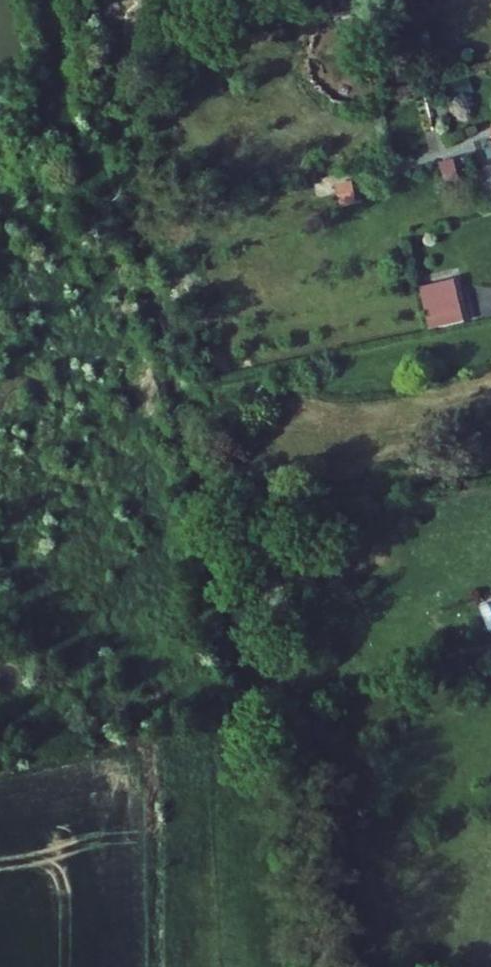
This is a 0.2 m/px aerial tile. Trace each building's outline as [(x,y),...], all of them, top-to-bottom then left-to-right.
[(440,329),(466,323),(455,281),(429,287),(440,329)]
